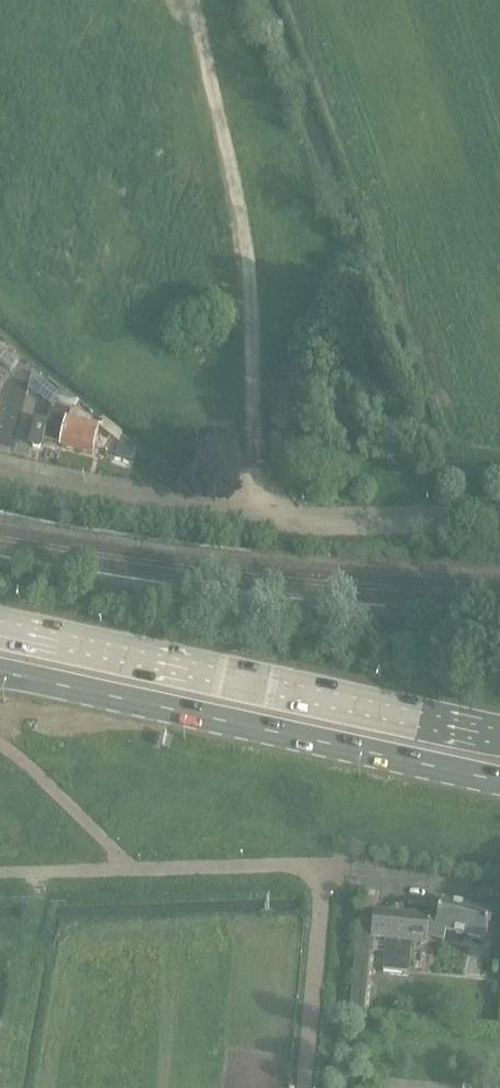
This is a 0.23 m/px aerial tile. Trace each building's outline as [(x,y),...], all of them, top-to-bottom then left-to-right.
[(45,384),(36,395),(52,408),(58,395),(45,384)] [(72,413),(52,408),(44,441),(62,446),(61,448),(93,456),(100,428),(70,421),(72,413)] [(131,463),(136,448),(122,437),(115,457),(131,463)] [(364,908),(354,1010),(370,1012),(378,937),(429,943),(431,927),(488,942),(495,914),(446,901),(442,917),(364,908)] [(387,949),(385,972),(409,974),(411,952),(387,949)]
